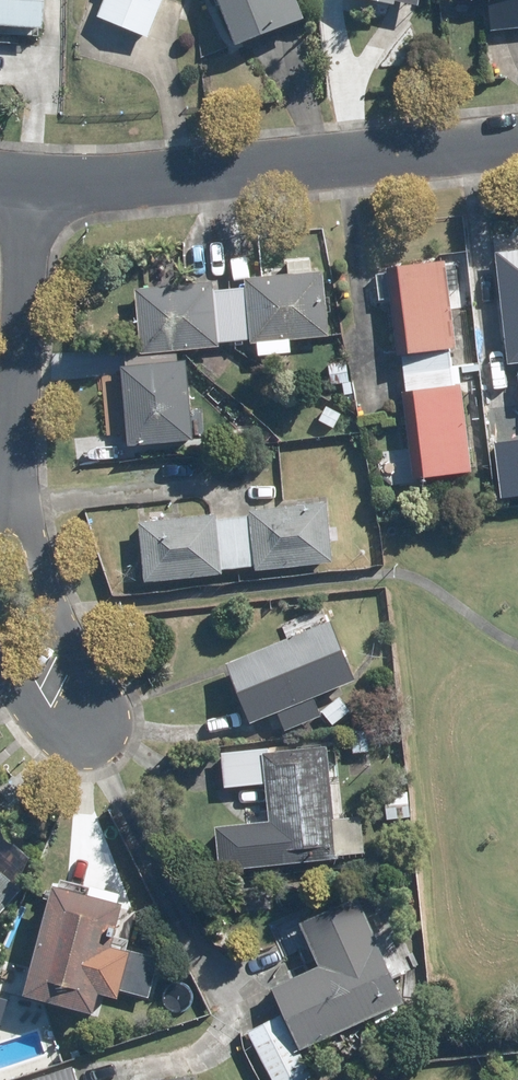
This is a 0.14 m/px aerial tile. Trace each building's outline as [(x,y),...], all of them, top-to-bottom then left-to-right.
[(38,38),(40,0),(0,0),(0,36),(38,38)] [(94,18),(146,40),(162,0),(102,0),(94,18)] [(233,46),(301,19),(293,0),(214,0),(233,46)] [(489,33),(517,30),(517,0),(485,0),(489,33)] [(493,255),(506,366),(517,364),(517,252),(493,255)] [(246,290),(228,291),(233,342),(248,341),(249,346),(326,338),(320,273),(310,273),(308,260),(285,262),(287,276),(245,280),(246,290)] [(443,263),(384,269),(384,272),(373,274),(376,301),(390,300),(395,357),(402,357),(403,374),(449,370),(447,349),(452,348),(447,290),(458,289),(455,265),(444,267),(443,263)] [(233,342),(228,291),(212,293),(211,284),(132,291),(137,350),(138,356),(174,353),(217,348),(217,344),(233,342)] [(124,351),(126,369),(117,369),(124,447),(191,441),(183,362),(175,362),(174,353),(138,356),(137,350),(124,351)] [(348,386),(346,363),(328,364),(330,388),(348,386)] [(469,366),(456,367),(457,378),(470,377),(469,366)] [(401,394),(409,481),(469,475),(459,385),(451,386),(449,370),(403,374),(405,393),(401,394)] [(325,408),(317,422),(332,430),(339,415),(325,408)] [(253,430),(235,431),(235,444),(254,443),(253,430)] [(325,504),(246,513),(247,517),(232,520),(237,569),(251,568),(252,573),(331,564),(329,542),(336,542),(334,528),(327,529),(325,504)] [(237,569),(232,520),(216,521),(216,515),(135,524),(142,585),(221,577),(220,571),(237,569)] [(327,623),(224,664),(248,724),(274,714),(281,732),(320,716),(312,697),(351,683),(327,623)] [(350,711),(338,697),(320,711),(332,726),(350,711)] [(265,748),(220,753),(223,788),(264,785),(268,829),(255,830),(257,858),(268,856),(270,867),(330,861),(330,858),(362,855),(359,819),(332,821),(328,780),(334,779),(332,749),(266,755),(265,748)] [(406,792),(381,795),(385,827),(410,823),(406,792)] [(19,891),(0,874),(0,912),(19,891)] [(114,905),(116,895),(59,880),(56,890),(48,887),(20,997),(91,1014),(95,997),(115,1002),(127,954),(108,949),(119,906),(114,905)] [(296,925),(316,969),(268,991),(281,1017),(248,1033),(270,1079),(310,1079),(298,1054),(404,1004),(354,898),(296,925)] [(38,1079),(75,1079),(72,1070),(38,1079)]
